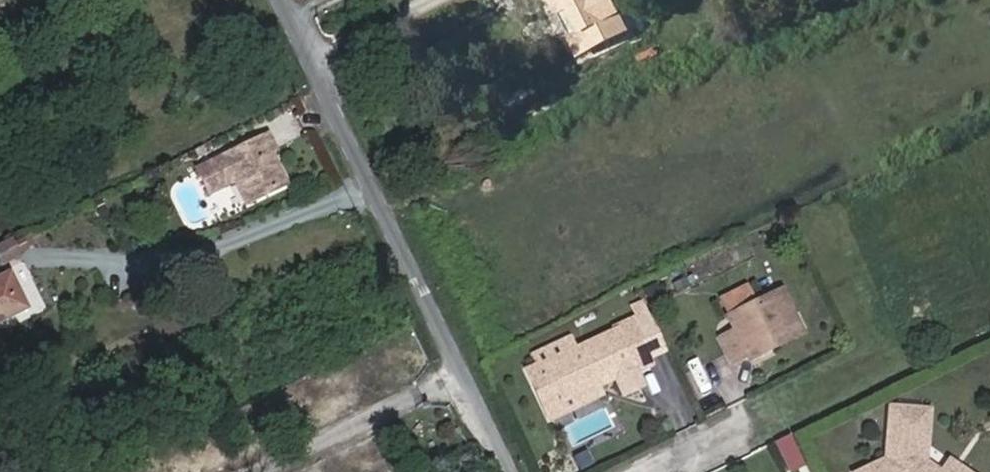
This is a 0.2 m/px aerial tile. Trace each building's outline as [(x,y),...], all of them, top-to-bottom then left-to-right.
[(582,53),(638,25),(626,0),(555,0),(582,53)] [(276,133),(204,170),(214,191),(238,184),(251,208),(290,188),(274,155),(285,149),(276,133)] [(0,243),(0,262),(1,264),(21,254),(12,237),(0,243)] [(11,272),(0,278),(0,323),(29,309),(11,272)] [(774,353),(776,358),(807,342),(784,298),(727,325),(734,340),(719,347),(732,372),(760,359),(774,353)] [(646,351),(663,342),(650,316),(633,324),(646,351)] [(612,337),(534,375),(556,419),(599,398),(634,382),(635,384),(648,377),(645,371),(654,367),(646,351),(633,324),(611,335),(612,337)] [(763,365),(776,358),(774,353),(760,359),(763,365)] [(603,408),(599,398),(556,419),(534,375),(526,380),(552,432),(603,408)] [(955,469),(937,453),(940,416),(898,413),(893,459),(869,471),(958,471),(955,469)] [(955,469),(958,471),(979,471),(964,458),(955,469)]
